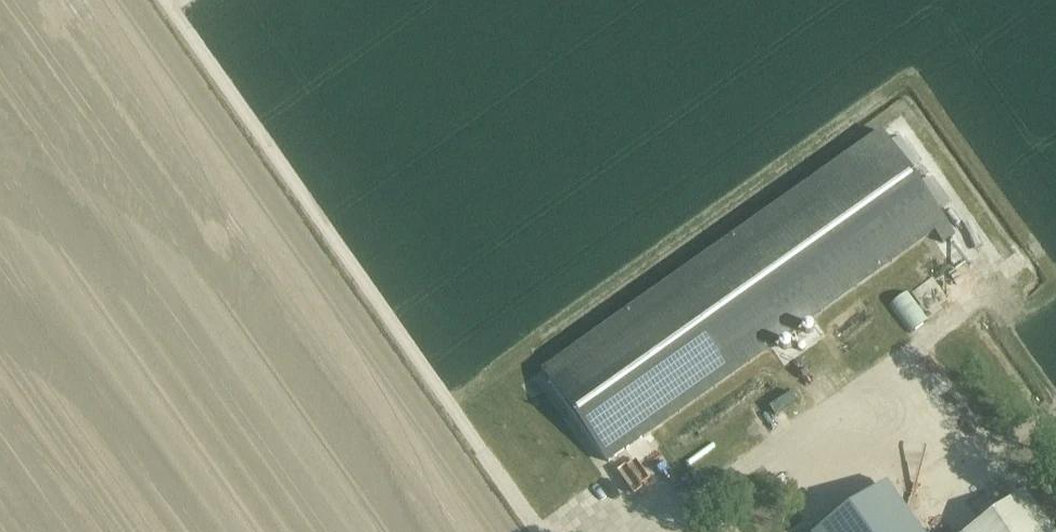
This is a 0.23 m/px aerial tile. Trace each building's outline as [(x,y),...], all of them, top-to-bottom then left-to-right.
[(543,371),(607,461),(945,223),(882,132),(543,371)] [(908,290),(890,304),(911,333),(929,320),(908,290)] [(886,487),(821,531),(918,531),(886,487)] [(1022,493),(967,531),(1050,531),(1022,493)]
